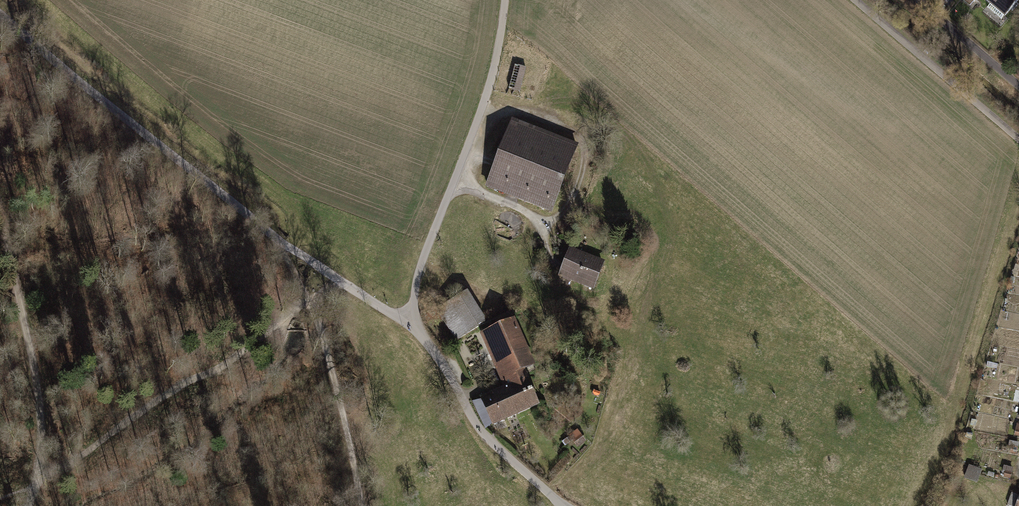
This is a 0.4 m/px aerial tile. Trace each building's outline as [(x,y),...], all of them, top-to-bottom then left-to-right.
[(973,9),(980,0),(963,0),(973,9)] [(1018,8),(1018,0),(986,0),(994,6),(991,10),(1004,21),(1007,18),(1009,19),(1018,8)] [(529,68),(515,64),(507,89),(521,94),(529,68)] [(487,187),(549,211),(575,145),(512,121),(487,187)] [(519,237),(525,226),(523,222),(512,229),(495,220),(494,224),(498,236),(509,241),(519,237)] [(601,262),(570,250),(559,277),(590,289),(601,262)] [(467,293),(439,311),(455,339),(484,321),(467,293)] [(513,320),(482,334),(502,378),(521,369),(533,364),(513,320)] [(506,386),(473,401),(485,427),(537,402),(521,369),(502,378),(506,386)] [(604,394),(596,391),(594,397),(601,400),(604,394)] [(576,429),(568,437),(577,447),(586,440),(576,429)] [(1012,441),(1010,450),(1018,452),(1018,448),(1018,443),(1012,441)] [(968,467),(964,479),(977,484),(981,471),(968,467)] [(1014,468),(1005,467),(1004,473),(1012,475),(1014,468)] [(1014,497),(1010,505),(1018,505),(1018,499),(1014,497)]
